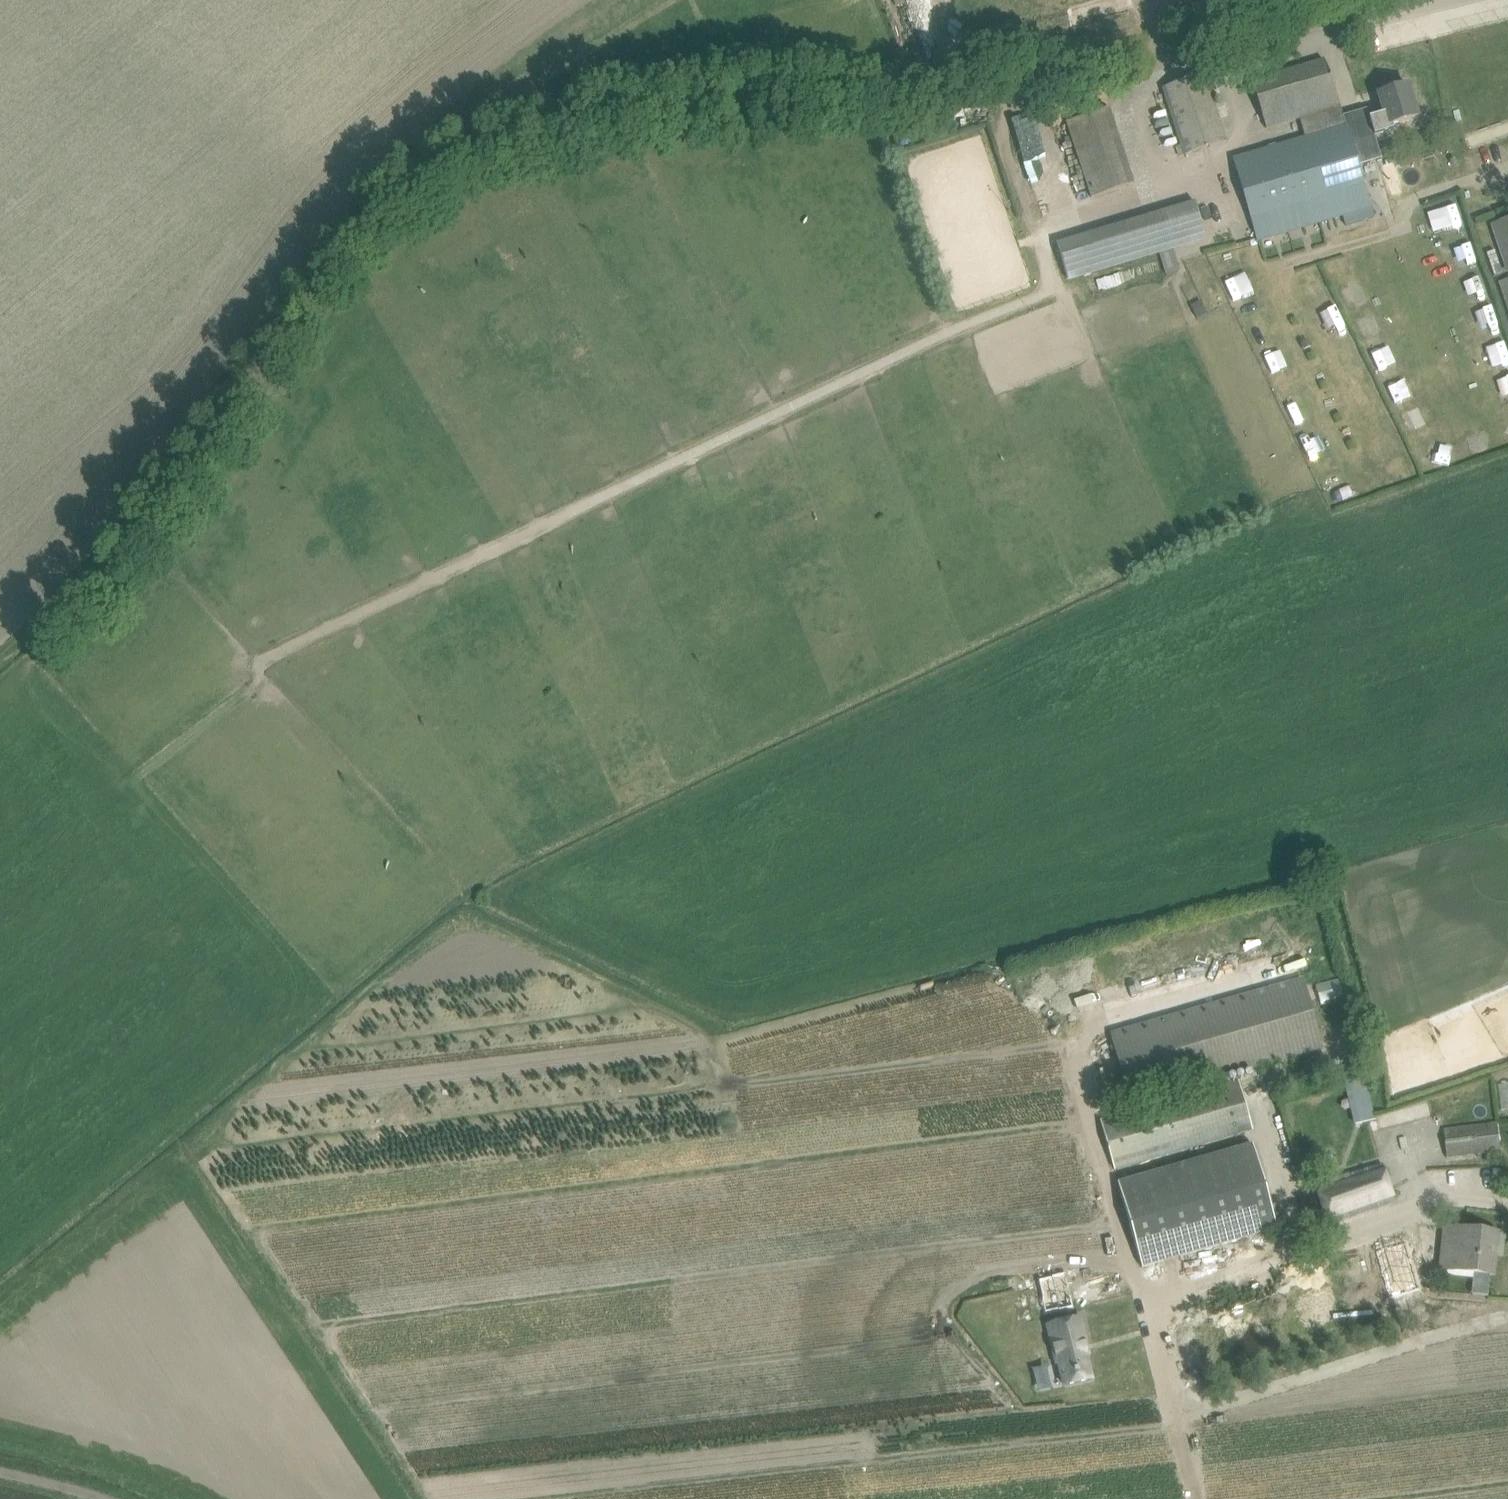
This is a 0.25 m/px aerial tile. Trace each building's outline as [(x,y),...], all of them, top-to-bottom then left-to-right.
[(1324,59),(1250,81),(1264,129),(1299,119),(1304,138),(1234,159),(1252,221),(1257,240),(1370,207),(1340,106),(1324,59)] [(1162,88),(1169,107),(1184,155),(1226,141),(1204,74),(1162,88)] [(1384,114),(1369,118),(1374,135),(1393,130),(1392,124),(1417,116),(1408,86),(1378,94),(1384,114)] [(1089,199),(1132,186),(1109,109),(1066,122),(1089,199)] [(1017,124),(1032,197),(1052,193),(1038,120),(1017,124)] [(1195,201),(1056,238),(1066,276),(1205,239),(1195,201)] [(1493,225),(1507,269),(1507,219),(1493,225)] [(1497,276),(1507,271),(1497,248),(1487,252),(1497,276)] [(1468,298),(1486,295),(1483,275),(1465,278),(1468,298)] [(1341,287),(1349,305),(1372,296),(1364,278),(1341,287)] [(1507,312),(1507,279),(1498,282),(1507,312)] [(1191,303),(1196,316),(1206,312),(1200,299),(1191,303)] [(1475,308),(1483,330),(1495,325),(1487,304),(1475,308)] [(1364,338),(1382,329),(1373,311),(1356,320),(1364,338)] [(1328,328),(1334,338),(1348,329),(1342,319),(1328,328)] [(1486,340),(1490,359),(1507,356),(1503,336),(1486,340)] [(1342,365),(1351,381),(1367,372),(1359,356),(1342,365)] [(1406,375),(1387,384),(1396,404),(1415,395),(1406,375)] [(1409,430),(1436,418),(1428,401),(1402,413),(1409,430)] [(1473,454),(1491,448),(1484,429),(1466,435),(1473,454)] [(1433,460),(1449,461),(1450,442),(1434,441),(1433,460)] [(1201,1089),(1099,1118),(1114,1169),(1253,1130),(1238,1079),(1230,1081),(1228,1074),(1322,1047),(1302,976),(1109,1031),(1129,1103),(1199,1083),(1201,1089)] [(1342,979),(1318,982),(1320,1002),(1345,1000),(1342,979)] [(1352,1121),(1372,1120),(1368,1078),(1348,1080),(1352,1121)] [(1416,1133),(1417,1141),(1420,1161),(1501,1151),(1497,1123),(1416,1133)] [(1253,1144),(1118,1182),(1142,1267),(1277,1229),(1253,1144)] [(1383,1164),(1317,1184),(1330,1224),(1395,1202),(1383,1164)] [(1438,1266),(1438,1270),(1494,1275),(1498,1233),(1442,1228),(1440,1254),(1438,1266)] [(1354,1307),(1325,1309),(1326,1339),(1356,1337),(1354,1307)] [(1089,1342),(1082,1318),(1050,1327),(1061,1364),(1063,1363),(1069,1386),(1097,1378),(1087,1343),(1089,1342)]
